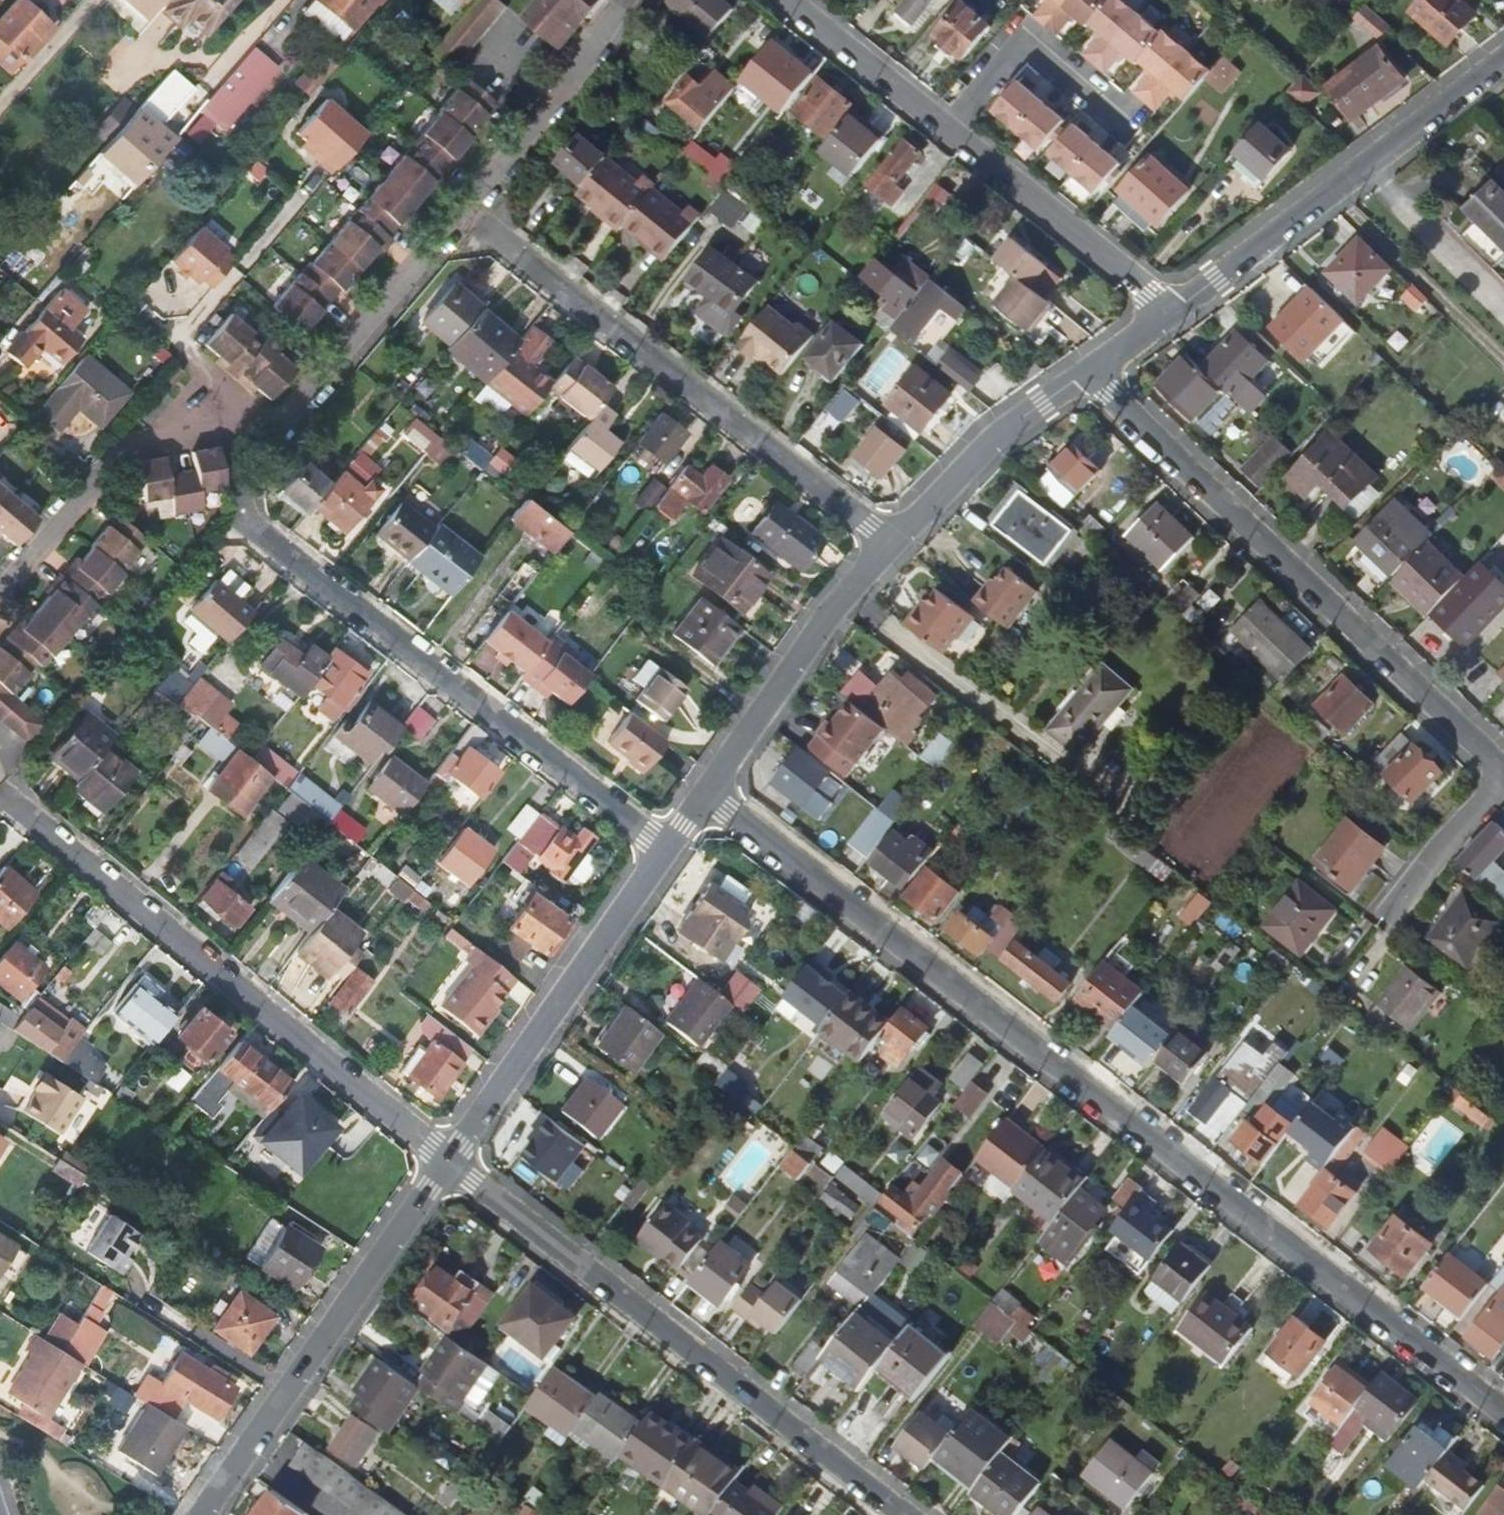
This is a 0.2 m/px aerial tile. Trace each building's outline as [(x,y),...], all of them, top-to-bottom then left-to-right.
[(20,56),(50,22),(24,0),(14,0),(0,16),(0,38),(20,56)] [(138,29),(146,21),(127,0),(112,0),(138,29)] [(160,7),(177,22),(173,27),(192,45),(203,33),(232,0),(166,0),(160,7)] [(301,15),(339,46),(377,0),(314,0),(301,15)] [(501,0),(479,0),(435,52),(457,70),(509,7),(501,0)] [(456,14),(467,0),(439,0),(456,14)] [(526,17),(559,46),(587,13),(598,0),(541,0),(526,17)] [(587,13),(592,18),(607,0),(598,0),(587,13)] [(710,37),(734,9),(723,0),(667,0),(710,37)] [(895,11),(912,24),(926,7),(927,7),(933,0),(904,0),(895,11)] [(1048,1),(1034,18),(1045,27),(1068,0),(1048,0),(1048,1)] [(1045,27),(1053,33),(1056,36),(1071,20),(1077,19),(1086,27),(1088,24),(1109,0),(1068,0),(1045,27)] [(1120,0),(1109,0),(1088,24),(1097,32),(1098,38),(1083,55),(1085,57),(1094,65),(1137,15),(1120,0)] [(1459,0),(1426,0),(1415,13),(1452,43),(1477,15),(1459,0)] [(963,61),(991,27),(961,3),(934,36),(963,61)] [(1381,32),(1359,13),(1353,20),(1375,38),(1381,32)] [(1161,34),(1137,15),(1094,65),(1104,74),(1105,74),(1120,57),(1126,57),(1135,64),(1138,61),(1161,34)] [(1187,52),(1164,31),(1161,34),(1138,61),(1147,69),(1147,75),(1133,93),(1134,94),(1144,102),(1187,52)] [(800,61),(773,41),(749,70),(776,91),(800,61)] [(273,68),(248,46),(193,111),(218,132),(273,68)] [(1404,82),(1380,50),(1330,87),(1353,119),(1404,82)] [(1212,73),(1187,52),(1144,102),(1155,111),(1155,112),(1169,94),(1176,94),(1185,102),(1204,81),(1205,80),(1212,73)] [(334,65),(321,55),(296,85),(309,95),(334,65)] [(1212,73),(1204,81),(1220,95),(1238,74),(1222,60),(1212,73)] [(703,128),(736,87),(715,71),(702,87),(689,76),(669,101),(703,128)] [(493,100),(467,77),(440,110),(443,112),(312,266),(309,264),(273,306),(304,332),(333,298),(328,294),(337,284),(341,288),(343,290),(374,254),(389,235),(430,188),(445,170),(459,153),(473,138),(470,136),(489,115),(484,111),(493,100)] [(1320,92),(1303,77),(1288,94),(1305,109),(1320,92)] [(852,105),(819,78),(792,113),(825,139),(852,105)] [(1016,131),(1042,101),(1019,81),(993,111),(1016,131)] [(152,92),(147,97),(153,102),(157,97),(152,92)] [(153,102),(147,97),(107,143),(140,173),(181,126),(153,102)] [(308,152),(320,162),(354,124),(325,99),(295,133),(312,147),(308,152)] [(498,104),(493,100),(484,111),(489,115),(498,104)] [(1065,121),(1042,101),(1016,131),(1039,151),(1065,121)] [(854,178),(883,142),(863,126),(865,123),(853,114),(822,153),(854,178)] [(885,139),(865,123),(863,126),(883,142),(885,139)] [(1293,153),(1261,124),(1236,153),(1269,181),(1293,153)] [(1098,145),(1075,125),(1050,155),(1072,175),(1098,145)] [(563,163),(587,184),(608,158),(610,155),(586,135),(563,163)] [(870,185),(894,204),(902,193),(894,187),(921,153),(905,141),(870,185)] [(1122,165),(1098,145),(1072,175),(1096,195),(1122,165)] [(459,153),(445,170),(449,174),(464,157),(459,153)] [(1189,191),(1150,157),(1120,192),(1124,195),(1155,222),(1159,226),(1189,191)] [(607,217),(621,229),(626,223),(654,189),(656,186),(644,176),(639,184),(608,158),(587,184),(580,192),(598,206),(609,215),(607,217)] [(434,191),(449,174),(445,170),(430,188),(434,191)] [(117,171),(93,205),(108,216),(133,181),(117,171)] [(1488,178),(1461,204),(1503,246),(1503,194),(1488,178)] [(951,191),(937,180),(923,199),(936,209),(951,191)] [(653,248),(667,260),(702,216),(690,207),(684,214),(654,189),(626,223),(644,237),(654,246),(653,248)] [(1155,222),(1124,195),(1116,204),(1147,231),(1155,222)] [(596,209),(607,217),(609,215),(598,206),(596,209)] [(225,249),(198,227),(170,260),(196,283),(201,277),(212,287),(232,264),(220,255),(225,249)] [(389,235),(374,254),(378,257),(394,239),(389,235)] [(642,240),(653,248),(654,246),(644,237),(642,240)] [(1359,238),(1326,271),(1358,302),(1390,268),(1359,238)] [(1013,239),(996,260),(1020,279),(1047,301),(1064,280),(1013,239)] [(85,253),(78,246),(64,263),(71,269),(85,253)] [(712,250),(689,278),(710,295),(700,309),(700,316),(723,334),(730,334),(741,320),(734,314),(757,286),(712,250)] [(932,277),(906,256),(893,272),(876,258),(863,273),(865,275),(873,281),(881,287),(872,298),(877,303),(898,319),(923,288),(931,278),(932,277)] [(865,275),(856,286),(864,292),(873,281),(865,275)] [(954,314),(962,304),(931,278),(923,288),(898,319),(891,328),(908,342),(940,302),(954,314)] [(1029,331),(1051,304),(1047,301),(1020,279),(997,306),(1029,331)] [(1418,309),(1428,298),(1412,283),(1402,295),(1418,309)] [(328,294),(333,298),(341,288),(337,284),(328,294)] [(421,324),(450,348),(480,310),(483,307),(453,284),(421,324)] [(41,342),(62,360),(80,338),(69,329),(86,309),(60,287),(7,350),(23,364),(41,342)] [(1312,365),(1349,327),(1315,294),(1278,333),(1312,365)] [(771,304),(738,344),(754,357),(758,352),(784,373),(815,335),(800,322),(794,322),(771,304)] [(520,342),(480,310),(450,348),(490,380),(520,342)] [(239,372),(245,377),(275,342),(269,336),(265,341),(232,314),(206,344),(222,357),(239,372)] [(865,343),(838,322),(810,356),(838,377),(865,343)] [(553,340),(534,325),(520,342),(490,380),(487,383),(528,415),(550,387),(553,383),(532,366),(553,340)] [(1237,333),(1203,368),(1234,398),(1269,363),(1237,333)] [(283,348),(275,342),(245,377),(257,387),(271,399),(297,369),(279,353),(283,348)] [(132,381),(146,393),(176,358),(162,347),(132,381)] [(49,350),(36,357),(46,374),(59,366),(49,350)] [(1155,385),(1193,419),(1214,397),(1223,388),(1187,354),(1155,385)] [(614,388),(574,356),(553,383),(550,387),(590,419),(601,405),(605,400),(614,388)] [(128,392),(86,357),(37,415),(58,433),(78,410),(98,427),(128,392)] [(239,372),(222,357),(218,362),(235,376),(239,372)] [(954,364),(946,373),(969,392),(977,383),(954,364)] [(923,429),(933,416),(949,397),(917,371),(889,405),(897,412),(891,420),(914,439),(923,429)] [(241,381),(245,377),(239,372),(235,376),(241,381)] [(245,377),(241,381),(253,392),(257,387),(245,377)] [(1219,401),(1214,397),(1193,419),(1198,424),(1219,401)] [(618,410),(605,400),(601,405),(614,415),(618,410)] [(602,430),(614,415),(601,405),(590,419),(571,443),(569,446),(582,457),(578,462),(594,475),(619,444),(602,430)] [(685,432),(660,412),(638,441),(663,460),(685,432)] [(939,421),(933,416),(923,429),(929,434),(939,421)] [(442,438),(419,420),(407,434),(431,453),(439,442),(442,438)] [(905,449),(880,430),(858,456),(882,476),(905,449)] [(1368,492),(1384,476),(1335,431),(1290,478),(1309,497),(1327,479),(1356,506),(1368,492)] [(1249,474),(1262,486),(1293,453),(1272,433),(1261,444),(1269,453),(1249,474)] [(1241,467),(1249,474),(1269,453),(1261,444),(1241,467)] [(166,457),(139,462),(146,501),(173,496),(177,514),(190,512),(204,509),(201,491),(228,486),(220,446),(194,452),(197,470),(198,476),(184,478),(170,481),(169,475),(166,457)] [(1074,446),(1051,468),(1077,493),(1099,469),(1074,446)] [(285,489),(311,510),(315,505),(332,485),(307,463),(285,489)] [(701,479),(687,469),(656,509),(671,520),(686,501),(701,513),(725,481),(709,468),(701,479)] [(197,470),(183,473),(184,478),(198,476),(197,470)] [(378,500),(344,471),(332,485),(315,505),(350,534),(378,500)] [(183,473),(169,475),(170,481),(184,478),(183,473)] [(13,495),(0,484),(0,510),(13,495)] [(13,495),(0,510),(0,537),(3,533),(17,544),(40,517),(13,495)] [(1008,505),(994,524),(1007,535),(1009,533),(1045,562),(1060,543),(1062,544),(1073,530),(1053,513),(1050,514),(1043,509),(1040,512),(1019,495),(1010,506),(1008,505)] [(520,509),(533,520),(544,528),(540,533),(557,546),(569,531),(528,499),(525,503),(520,509)] [(822,537),(774,501),(752,530),(800,566),(822,537)] [(1159,502),(1130,533),(1167,566),(1196,536),(1159,502)] [(1397,520),(1384,508),(1357,536),(1395,573),(1425,542),(1439,528),(1413,503),(1397,520)] [(380,537),(411,562),(436,530),(405,505),(380,537)] [(119,514),(110,525),(114,529),(124,518),(119,514)] [(13,693),(40,661),(44,664),(85,616),(90,620),(102,606),(99,604),(125,573),(123,571),(149,539),(124,518),(114,529),(110,525),(92,546),(94,548),(83,560),(68,578),(66,577),(51,595),(28,622),(14,639),(5,650),(0,646),(0,647),(0,682),(13,693)] [(530,525),(540,533),(544,528),(533,520),(530,525)] [(481,559),(440,525),(436,530),(411,562),(429,576),(430,574),(455,593),(481,559)] [(766,576),(719,539),(693,574),(740,609),(766,576)] [(1406,593),(1428,614),(1464,577),(1429,544),(1398,576),(1410,589),(1406,593)] [(79,557),(64,575),(66,577),(68,578),(83,560),(79,557)] [(463,643),(475,652),(485,640),(508,610),(513,604),(537,573),(524,563),(463,643)] [(1004,564),(995,577),(989,586),(984,582),(971,598),(1005,625),(1034,586),(1004,564)] [(1436,614),(1467,644),(1503,606),(1503,585),(1483,565),(1436,614)] [(46,591),(51,595),(66,577),(64,575),(62,573),(46,591)] [(990,574),(984,582),(989,586),(995,577),(990,574)] [(194,608),(232,642),(244,627),(259,610),(220,578),(194,608)] [(1180,582),(1166,598),(1183,613),(1196,597),(1180,582)] [(940,590),(929,602),(923,612),(917,609),(905,624),(943,653),(957,635),(960,636),(975,617),(940,590)] [(713,663),(743,627),(701,595),(673,632),(713,663)] [(925,599),(917,609),(923,612),(929,602),(925,599)] [(1261,603),(1234,631),(1284,679),(1311,652),(1261,603)] [(508,610),(485,640),(527,672),(550,643),(508,610)] [(14,639),(28,622),(24,618),(10,635),(14,639)] [(10,635),(0,646),(5,650),(14,639),(10,635)] [(550,643),(527,672),(522,679),(535,689),(541,682),(569,704),(592,675),(563,652),(569,645),(556,635),(550,643)] [(328,697),(342,708),(348,713),(361,697),(358,695),(363,688),(359,686),(368,674),(365,672),(369,667),(351,653),(347,658),(336,649),(328,658),(312,645),(304,656),(282,639),(262,664),(301,695),(311,683),(328,697)] [(904,663),(866,712),(898,737),(935,688),(904,663)] [(180,699),(191,675),(169,666),(159,689),(180,699)] [(1104,666),(1053,732),(1089,759),(1139,694),(1104,666)] [(687,686),(660,667),(636,699),(663,718),(687,686)] [(1347,676),(1318,706),(1348,733),(1376,702),(1347,676)] [(1280,701),(1292,688),(1284,679),(1271,692),(1280,701)] [(0,682),(0,717),(35,747),(52,726),(13,693),(0,682)] [(184,706),(211,728),(227,741),(239,751),(253,762),(257,757),(250,752),(259,741),(196,691),(184,706)] [(151,729),(173,704),(155,693),(135,716),(151,729)] [(333,719),(342,708),(328,697),(319,708),(333,719)] [(866,712),(849,699),(831,722),(827,719),(817,732),(860,765),(888,729),(866,712)] [(381,748),(385,752),(404,727),(371,702),(352,725),(346,721),(334,736),(368,765),(381,748)] [(423,737),(436,715),(417,704),(404,726),(423,737)] [(648,770),(670,740),(633,712),(610,743),(648,770)] [(56,758),(81,779),(111,745),(117,738),(92,716),(56,758)] [(475,746),(485,733),(474,724),(423,787),(432,795),(449,773),(478,796),(498,771),(484,760),(488,756),(475,746)] [(217,753),(227,741),(211,728),(201,741),(217,753)] [(1443,770),(1402,731),(1375,762),(1415,800),(1443,770)] [(128,761),(111,745),(81,779),(76,785),(105,810),(137,773),(126,763),(128,761)] [(368,765),(337,804),(341,808),(385,752),(381,748),(368,765)] [(240,812),(270,776),(253,762),(239,751),(210,788),(240,812)] [(800,775),(818,788),(828,774),(798,751),(773,781),(788,792),(800,775)] [(421,783),(392,760),(370,787),(399,810),(421,783)] [(337,804),(299,774),(287,789),(303,802),(327,822),(329,823),(341,808),(337,804)] [(805,804),(818,788),(800,775),(788,792),(805,804)] [(267,846),(303,802),(287,789),(252,835),(267,846)] [(507,830),(519,840),(538,816),(525,806),(507,830)] [(874,806),(855,842),(872,851),(891,815),(874,806)] [(517,872),(542,839),(553,825),(539,814),(538,816),(519,840),(503,861),(517,872)] [(1460,863),(1503,903),(1503,866),(1495,858),(1503,849),(1503,815),(1460,863)] [(1349,817),(1316,859),(1352,888),(1385,845),(1349,817)] [(899,824),(870,860),(904,885),(931,849),(899,824)] [(542,839),(547,843),(558,829),(553,825),(542,839)] [(574,840),(558,829),(547,843),(546,844),(563,856),(554,866),(552,870),(565,879),(581,858),(588,863),(595,854),(588,849),(598,836),(585,825),(574,840)] [(494,851),(463,827),(438,862),(449,871),(444,877),(450,882),(455,876),(467,884),(494,851)] [(539,854),(554,866),(563,856),(546,844),(539,854)] [(289,905),(316,926),(347,885),(305,853),(271,895),(286,907),(289,905)] [(389,869),(371,855),(357,873),(366,879),(371,874),(380,881),(389,869)] [(7,867),(0,875),(0,918),(9,926),(38,892),(7,867)] [(929,867),(907,895),(937,919),(958,891),(929,867)] [(236,883),(222,872),(215,881),(217,882),(198,904),(213,915),(218,910),(238,925),(252,909),(230,891),(236,883)] [(1298,878),(1266,921),(1301,948),(1333,906),(1298,878)] [(745,895),(721,879),(714,890),(705,884),(675,932),(716,959),(747,911),(738,905),(745,895)] [(524,891),(516,902),(522,907),(506,928),(509,930),(498,944),(520,960),(531,945),(543,954),(566,921),(524,891)] [(1431,935),(1471,967),(1503,925),(1503,921),(1467,891),(1431,935)] [(999,927),(1002,930),(1011,918),(1014,914),(1001,904),(993,914),(978,903),(968,916),(960,910),(947,928),(978,952),(999,927)] [(332,908),(316,930),(314,928),(297,950),(313,963),(323,970),(327,965),(334,970),(347,954),(363,933),(332,908)] [(1215,909),(1205,921),(1237,945),(1247,934),(1215,909)] [(1026,929),(1011,918),(1002,930),(988,948),(1003,960),(1017,942),(1026,929)] [(115,942),(96,927),(86,941),(104,955),(115,942)] [(16,942),(0,961),(0,980),(21,997),(47,967),(16,942)] [(1017,942),(1003,960),(1055,1000),(1069,983),(1017,942)] [(485,1014),(514,977),(475,947),(462,963),(469,968),(438,1007),(475,1035),(488,1018),(485,1014)] [(785,995),(824,1024),(850,990),(812,961),(785,995)] [(1144,993),(1104,962),(1077,997),(1117,1029),(1135,1004),(1144,993)] [(1410,966),(1367,1019),(1373,1024),(1401,1045),(1442,993),(1410,966)] [(374,981),(359,969),(333,1002),(348,1013),(374,981)] [(731,974),(714,996),(726,1005),(737,1013),(753,992),(731,974)] [(163,991),(145,977),(116,1012),(153,1043),(176,1015),(156,999),(163,991)] [(694,1047),(726,1005),(714,996),(697,982),(664,1024),(694,1047)] [(889,1024),(849,993),(820,1030),(860,1061),(874,1042),(889,1024)] [(37,1000),(14,1029),(62,1060),(80,1039),(86,1032),(71,1019),(67,1025),(37,1000)] [(1111,1036),(1149,1065),(1157,1057),(1174,1035),(1135,1004),(1117,1029),(1111,1036)] [(627,1068),(654,1032),(620,1007),(610,1021),(614,1024),(597,1046),(627,1068)] [(231,1033),(202,1009),(178,1038),(207,1062),(231,1033)] [(926,1030),(899,1010),(889,1024),(874,1042),(892,1056),(887,1063),(896,1070),(912,1049),(915,1052),(927,1037),(923,1034),(926,1030)] [(417,1036),(425,1042),(439,1022),(425,1012),(417,1024),(417,1036)] [(436,1096),(472,1048),(439,1022),(425,1042),(427,1043),(422,1052),(414,1048),(398,1069),(436,1096)] [(1209,1052),(1179,1028),(1174,1035),(1157,1057),(1187,1079),(1209,1052)] [(93,1047),(80,1039),(62,1060),(95,1081),(106,1067),(88,1055),(93,1047)] [(240,1082),(272,1107),(293,1082),(278,1071),(282,1066),(269,1055),(265,1060),(240,1041),(195,1096),(219,1115),(224,1108),(222,1105),(240,1082)] [(703,1051),(694,1063),(715,1079),(724,1067),(703,1051)] [(984,1059),(973,1051),(959,1068),(969,1076),(984,1059)] [(1252,1075),(1263,1084),(1279,1064),(1280,1062),(1269,1053),(1252,1075)] [(1195,1105),(1187,1100),(1183,1105),(1205,1122),(1245,1071),(1231,1061),(1195,1105)] [(753,1081),(731,1063),(718,1081),(714,1086),(736,1103),(753,1081)] [(1294,1076),(1279,1064),(1263,1084),(1242,1111),(1256,1123),(1294,1076)] [(936,1081),(919,1068),(886,1110),(903,1124),(914,1110),(926,1120),(939,1103),(929,1095),(935,1087),(933,1085),(936,1081)] [(43,1095),(30,1116),(65,1138),(88,1101),(48,1075),(38,1092),(43,1095)] [(616,1106),(581,1079),(556,1113),(591,1140),(616,1106)] [(956,1104),(973,1116),(992,1092),(975,1079),(956,1104)] [(276,1111),(255,1136),(298,1174),(337,1128),(298,1095),(282,1115),(276,1111)] [(1312,1102),(1289,1131),(1314,1150),(1308,1158),(1323,1170),(1356,1128),(1340,1116),(1336,1120),(1312,1102)] [(1253,1127),(1256,1123),(1242,1111),(1238,1116),(1247,1122),(1253,1127)] [(1046,1149),(1006,1118),(974,1159),(1014,1190),(1044,1152),(1046,1149)] [(1277,1147),(1253,1127),(1247,1122),(1234,1140),(1264,1164),(1277,1147)] [(1366,1152),(1393,1170),(1412,1143),(1385,1124),(1366,1152)] [(819,1152),(801,1138),(794,1148),(812,1162),(819,1152)] [(555,1143),(546,1154),(578,1178),(587,1165),(555,1143)] [(1012,1193),(1052,1224),(1078,1190),(1084,1183),(1044,1152),(1014,1190),(1012,1193)] [(809,1166),(794,1154),(782,1170),(797,1180),(809,1166)] [(894,1225),(910,1238),(925,1216),(929,1219),(942,1202),(947,1206),(955,1196),(949,1191),(961,1176),(942,1162),(920,1191),(912,1185),(903,1197),(892,1188),(880,1204),(899,1219),(894,1225)] [(830,1180),(817,1169),(808,1179),(823,1189),(830,1180)] [(1327,1171),(1300,1205),(1328,1227),(1355,1193),(1327,1171)] [(1114,1201),(1126,1211),(1133,1202),(1141,1192),(1143,1189),(1131,1180),(1114,1201)] [(1105,1211),(1078,1190),(1052,1224),(1039,1240),(1068,1263),(1090,1235),(1088,1234),(1105,1211)] [(1156,1203),(1141,1192),(1133,1202),(1148,1213),(1156,1203)] [(1172,1232),(1148,1213),(1133,1202),(1126,1211),(1111,1231),(1150,1261),(1172,1232)] [(652,1250),(666,1261),(681,1272),(703,1244),(687,1231),(692,1225),(665,1205),(637,1244),(650,1253),(652,1250)] [(133,1261),(127,1257),(141,1235),(110,1215),(86,1252),(124,1276),(133,1261)] [(275,1216),(257,1239),(271,1251),(261,1265),(292,1288),(321,1250),(275,1216)] [(1397,1216),(1372,1248),(1405,1274),(1430,1243),(1397,1216)] [(825,1292),(856,1315),(872,1296),(900,1260),(868,1236),(825,1292)] [(15,1247),(0,1237),(0,1270),(15,1247)] [(246,1254),(261,1265),(271,1251),(257,1239),(246,1254)] [(49,1240),(43,1249),(53,1255),(58,1246),(49,1240)] [(750,1268),(720,1244),(691,1281),(721,1304),(750,1268)] [(1153,1280),(1183,1303),(1210,1268),(1181,1245),(1153,1280)] [(662,1265),(666,1261),(652,1250),(650,1253),(649,1255),(662,1265)] [(1426,1283),(1465,1314),(1491,1282),(1451,1250),(1426,1283)] [(902,1262),(900,1260),(872,1296),(875,1298),(902,1262)] [(1491,1281),(1503,1290),(1503,1264),(1491,1281)] [(435,1317),(430,1325),(447,1337),(459,1346),(464,1338),(489,1304),(476,1294),(483,1285),(464,1271),(458,1280),(441,1269),(416,1303),(435,1317)] [(765,1327),(776,1336),(801,1303),(777,1285),(766,1299),(750,1288),(733,1311),(759,1331),(765,1327)] [(572,1318),(531,1286),(501,1324),(543,1356),(572,1318)] [(214,1331),(247,1354),(272,1319),(238,1296),(214,1331)] [(1223,1367),(1249,1333),(1203,1297),(1177,1331),(1223,1367)] [(989,1357),(1018,1321),(992,1302),(980,1317),(964,1337),(989,1357)] [(945,1313),(932,1303),(920,1319),(932,1329),(945,1313)] [(1498,1354),(1503,1346),(1503,1314),(1492,1305),(1470,1332),(1498,1354)] [(823,1359),(862,1388),(871,1376),(895,1345),(856,1315),(827,1354),(823,1359)] [(98,1329),(83,1318),(70,1339),(85,1349),(98,1329)] [(1326,1343),(1295,1320),(1270,1353),(1300,1377),(1326,1343)] [(943,1365),(903,1334),(895,1345),(871,1376),(911,1407),(943,1365)] [(47,1418),(83,1365),(61,1351),(55,1347),(36,1335),(29,1346),(37,1353),(10,1393),(25,1404),(17,1415),(55,1439),(62,1428),(47,1418)] [(481,1364),(482,1363),(459,1346),(447,1337),(421,1373),(424,1377),(418,1387),(432,1398),(434,1396),(454,1411),(462,1401),(458,1396),(481,1364)] [(79,1357),(85,1349),(70,1339),(64,1348),(79,1357)] [(794,1373),(805,1382),(823,1359),(827,1354),(816,1345),(794,1373)] [(148,1406),(172,1422),(185,1401),(214,1419),(234,1389),(231,1387),(235,1381),(220,1371),(216,1377),(182,1355),(162,1386),(148,1378),(134,1398),(148,1406)] [(360,1395),(353,1406),(386,1429),(390,1432),(419,1390),(377,1360),(360,1383),(369,1389),(363,1397),(360,1395)] [(1313,1403),(1342,1426),(1372,1386),(1343,1364),(1313,1403)] [(596,1400),(554,1370),(532,1399),(527,1406),(570,1437),(573,1433),(596,1400)] [(1383,1374),(1372,1386),(1342,1426),(1327,1446),(1340,1456),(1364,1425),(1387,1443),(1414,1408),(1388,1388),(1393,1382),(1383,1374)] [(355,1391),(360,1395),(363,1397),(369,1389),(360,1383),(355,1391)] [(521,1391),(488,1436),(500,1444),(527,1406),(532,1399),(521,1391)] [(573,1433),(615,1464),(620,1456),(641,1427),(599,1396),(596,1400),(573,1433)] [(152,1477),(184,1429),(172,1422),(148,1406),(117,1453),(152,1477)] [(938,1457),(977,1487),(1002,1454),(1013,1440),(973,1410),(953,1436),(938,1457)] [(694,1446),(650,1414),(641,1427),(620,1456),(665,1488),(694,1446)] [(899,1448),(912,1458),(928,1470),(938,1457),(953,1436),(925,1415),(899,1448)] [(377,1433),(352,1417),(330,1451),(347,1462),(361,1443),(368,1447),(377,1433)] [(1393,1466),(1421,1487),(1429,1477),(1450,1450),(1461,1436),(1444,1424),(1437,1432),(1425,1422),(1393,1466)] [(360,1514),(407,1514),(306,1443),(291,1466),(360,1514)] [(1154,1477),(1110,1444),(1084,1476),(1128,1510),(1154,1477)] [(1195,1458),(1219,1476),(1229,1464),(1205,1445),(1195,1458)] [(694,1446),(665,1488),(702,1514),(711,1514),(734,1483),(740,1475),(722,1461),(720,1464),(694,1446)] [(909,1461),(912,1458),(899,1448),(896,1452),(909,1461)] [(1465,1462),(1450,1450),(1429,1477),(1470,1508),(1487,1486),(1470,1473),(1462,1467),(1465,1462)] [(1002,1454),(977,1487),(972,1494),(1000,1514),(1019,1514),(1042,1485),(1002,1454)] [(1472,1468),(1465,1462),(1462,1467),(1470,1473),(1472,1468)] [(752,1496),(734,1483),(711,1514),(712,1514),(778,1514),(752,1496)] [(1481,1514),(1503,1514),(1503,1485),(1481,1514)] [(307,1514),(274,1490),(256,1514),(307,1514)] [(756,1490),(752,1496),(778,1514),(783,1509),(756,1490)]
